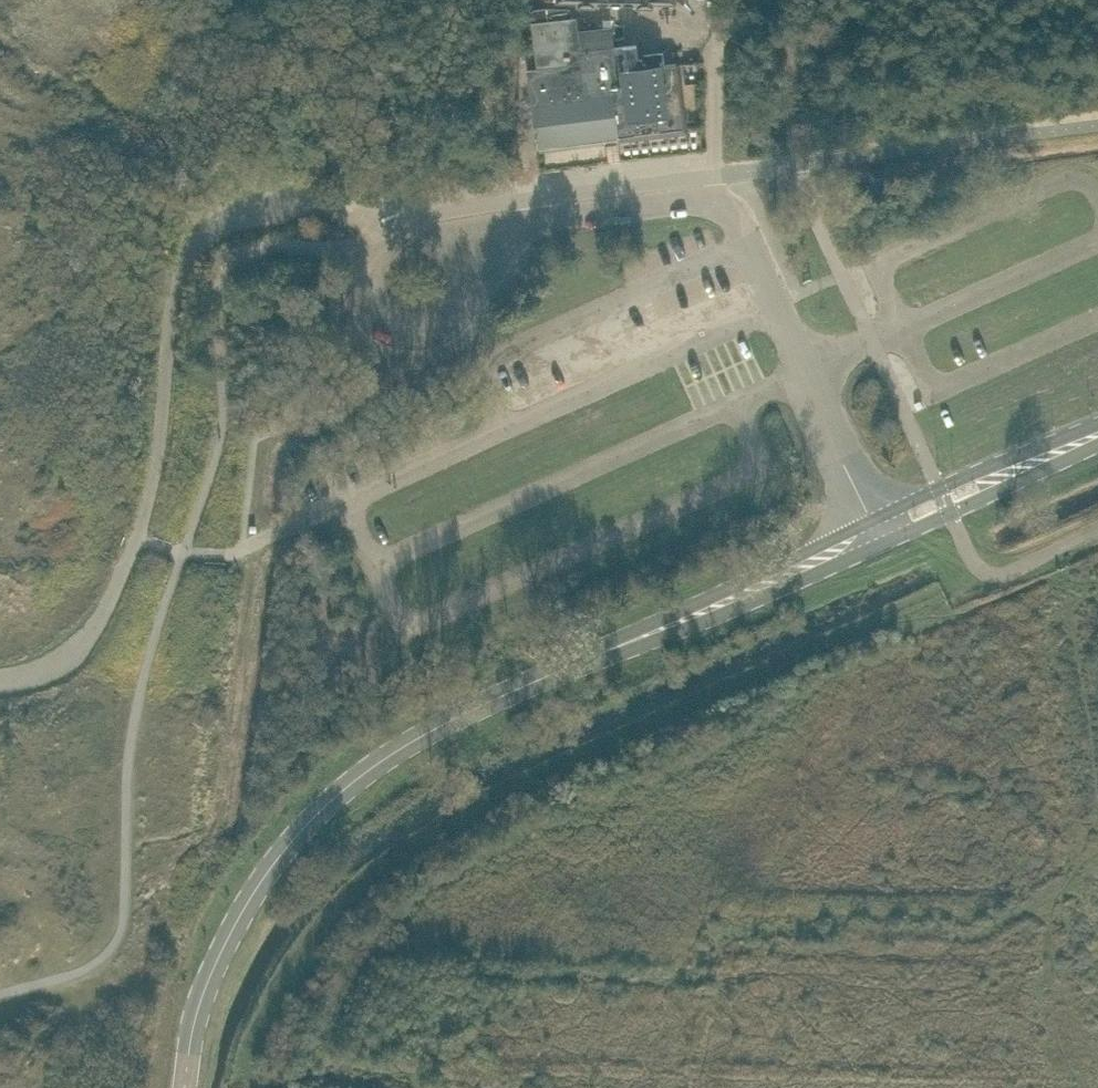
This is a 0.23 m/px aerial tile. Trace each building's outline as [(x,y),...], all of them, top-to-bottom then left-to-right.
[(610,27),(577,31),(575,16),(531,22),(534,44),(547,43),(550,65),(527,68),(538,145),(602,136),(603,141),(606,141),(606,143),(620,142),(619,134),(683,126),(679,92),(680,92),(679,90),(679,91),(675,63),(676,63),(676,61),(665,63),(663,50),(641,53),(642,60),(639,61),(636,42),(613,45),(610,27)]
